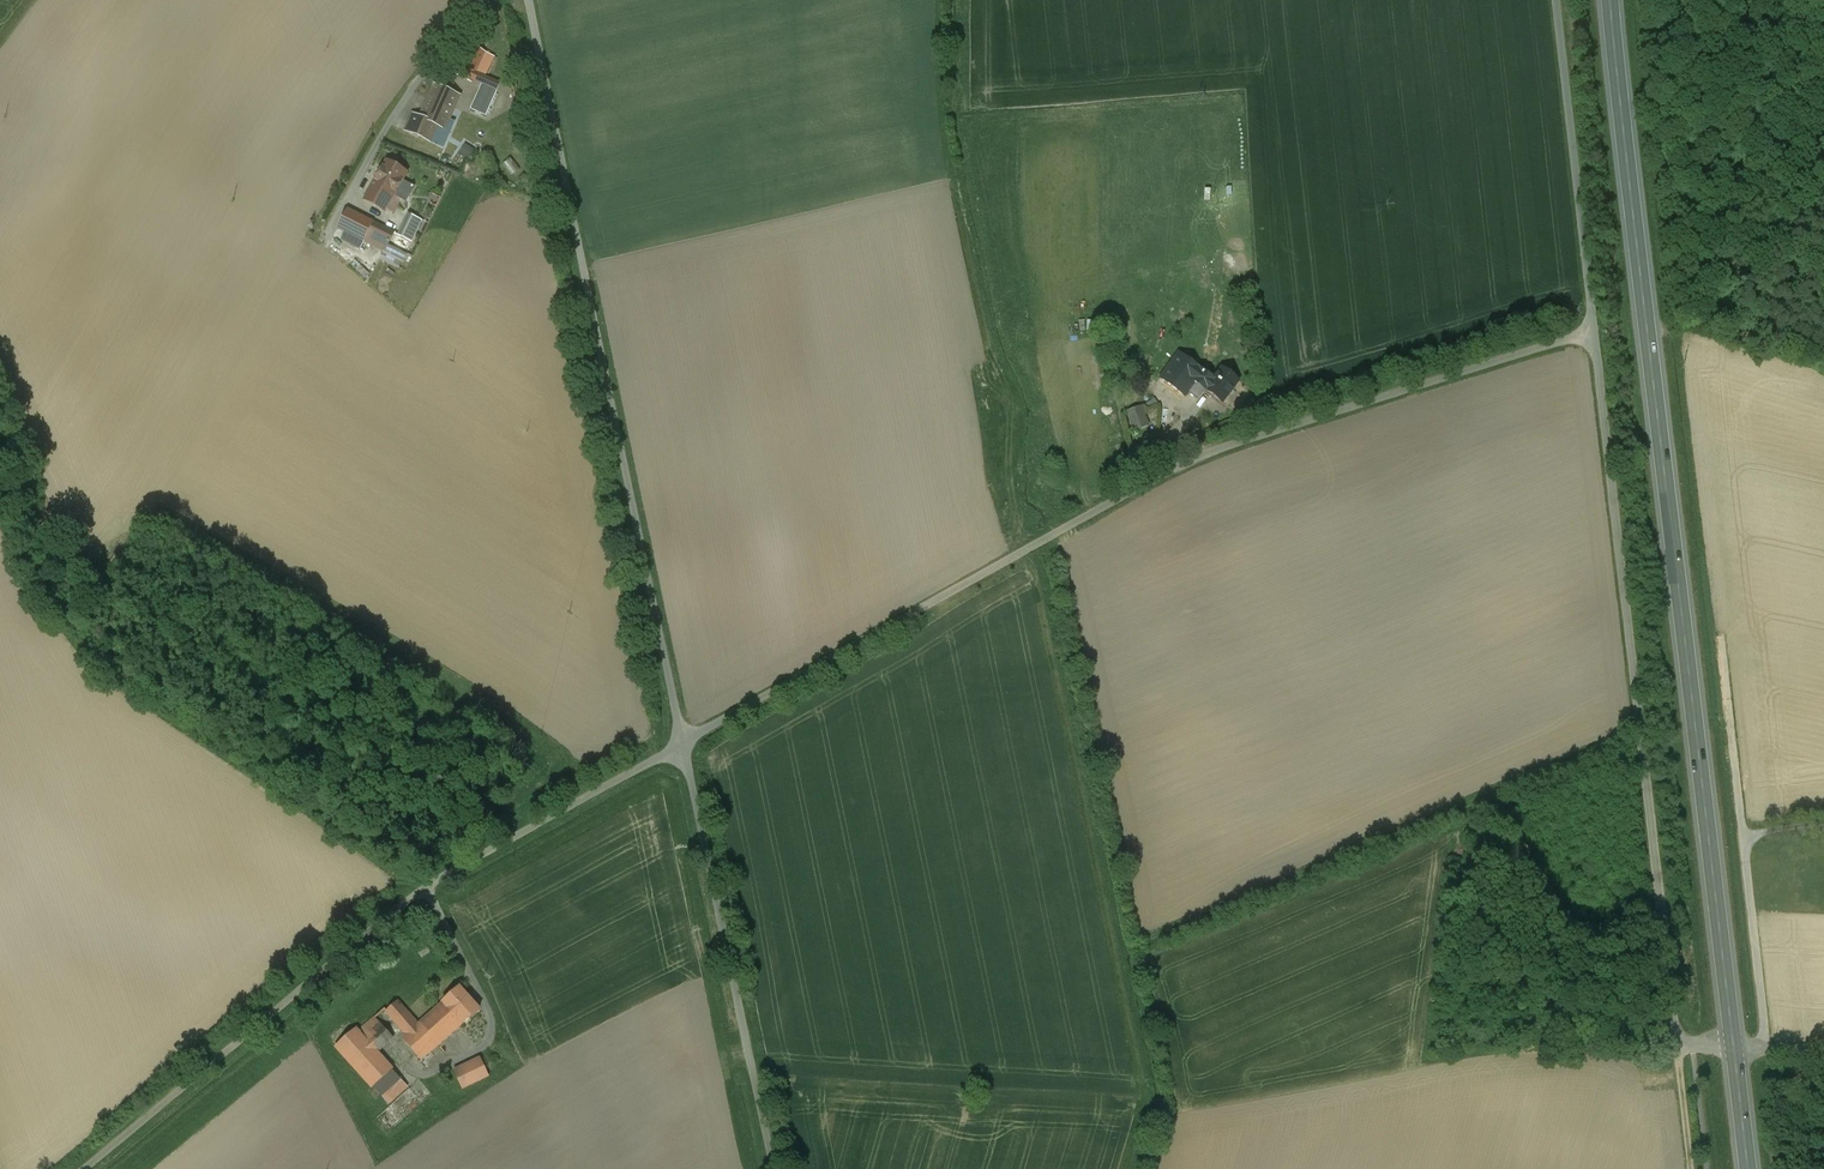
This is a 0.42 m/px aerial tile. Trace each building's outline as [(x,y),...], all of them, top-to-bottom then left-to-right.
[(472,46),(457,75),(471,83),(487,54),(472,46)] [(458,96),(435,86),(421,118),(420,119),(437,126),(444,129),(458,96)] [(496,92),(481,86),(474,102),(489,108),(496,92)] [(421,118),(413,115),(405,131),(430,142),(437,126),(420,119),(421,118)] [(465,144),(460,154),(472,159),(476,149),(465,144)] [(406,174),(386,162),(365,200),(385,211),(394,195),(405,201),(413,188),(402,181),(406,174)] [(354,214),(347,210),(338,228),(345,232),(354,214)] [(373,224),(354,214),(345,232),(364,241),(373,224)] [(422,220),(408,214),(397,236),(411,243),(422,220)] [(394,234),(373,224),(364,241),(384,252),(385,252),(394,234)] [(411,243),(397,236),(394,234),(385,252),(384,252),(380,260),(398,269),(411,243)] [(373,257),(341,240),(336,251),(335,252),(363,277),(373,257)] [(1196,382),(1203,373),(1203,372),(1179,354),(1161,379),(1185,397),(1196,382)] [(1222,403),(1239,381),(1222,368),(1212,381),(1203,373),(1196,382),(1206,389),(1205,390),(1222,403)] [(1141,409),(1128,414),(1135,431),(1147,426),(1141,409)] [(479,1010),(459,987),(442,1002),(443,1003),(461,1024),(462,1025),(479,1010)] [(443,1003),(418,1025),(406,1011),(397,1001),(388,1009),(385,1012),(406,1036),(402,1039),(421,1060),(461,1024),(443,1003)] [(375,1017),(358,1032),(355,1029),(335,1047),(372,1088),(373,1087),(392,1070),(377,1053),(393,1038),(375,1017)] [(1667,1055),(1641,1054),(1640,1064),(1663,1065),(1663,1062),(1667,1062),(1667,1055)] [(480,1059),(453,1071),(462,1089),(488,1076),(480,1059)] [(392,1070),(373,1087),(381,1096),(400,1079),(392,1070)] [(400,1079),(381,1096),(388,1104),(407,1087),(400,1079)]
